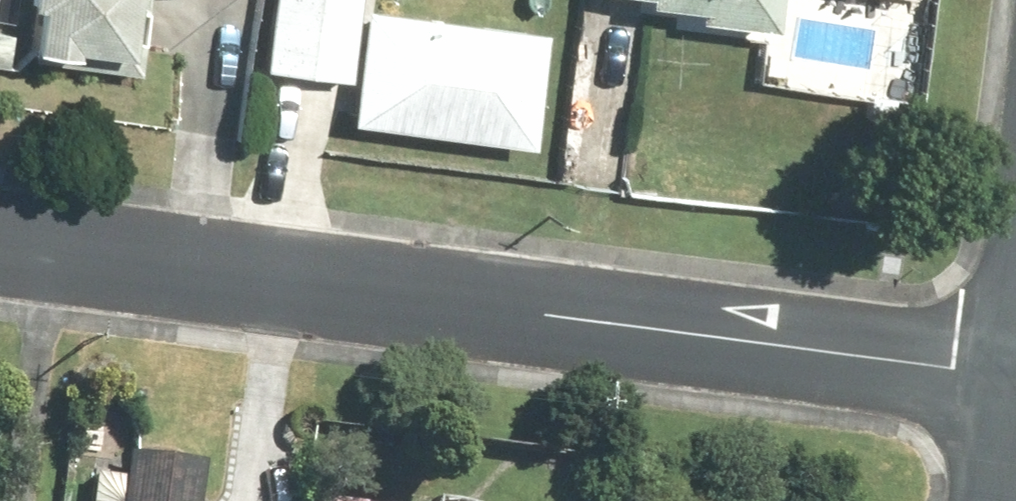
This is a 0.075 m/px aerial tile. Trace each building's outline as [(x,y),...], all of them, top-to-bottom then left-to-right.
[(0,43),(0,49),(133,59),(137,0),(3,0),(0,43)] [(244,71),(332,84),(344,0),(254,0),(244,71)] [(575,5),(754,31),(759,0),(576,0),(575,5)] [(534,37),(350,4),(329,125),(512,158),(534,37)] [(216,458),(130,450),(127,473),(102,471),(100,500),(212,500),(216,458)]
